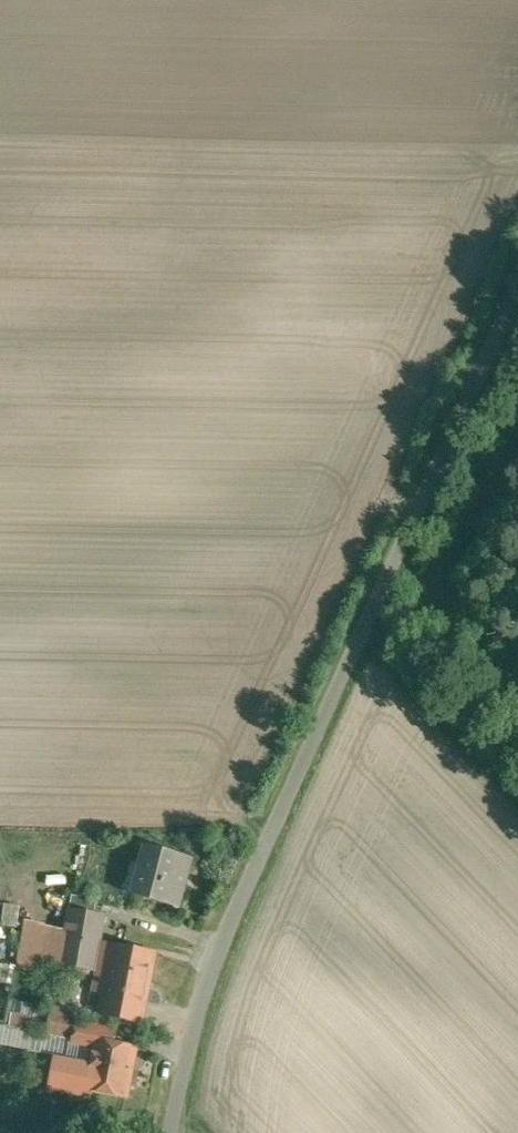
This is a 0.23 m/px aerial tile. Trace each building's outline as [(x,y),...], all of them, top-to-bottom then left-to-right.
[(178,907),(191,859),(145,847),(133,895),(178,907)] [(59,965),(93,972),(104,916),(95,914),(98,900),(78,896),(73,895),(67,924),(61,953),(59,965)] [(153,954),(104,945),(95,989),(105,991),(101,1014),(140,1022),(153,954)] [(94,1042),(113,1045),(115,1030),(76,1022),(72,1045),(92,1049),(94,1042)] [(113,1045),(94,1042),(92,1049),(89,1068),(85,1088),(87,1088),(125,1095),(134,1049),(113,1045)] [(65,1064),(89,1068),(92,1049),(72,1045),(69,1045),(65,1064)] [(85,1088),(89,1068),(65,1064),(58,1062),(53,1088),(86,1094),(87,1088),(85,1088)]
